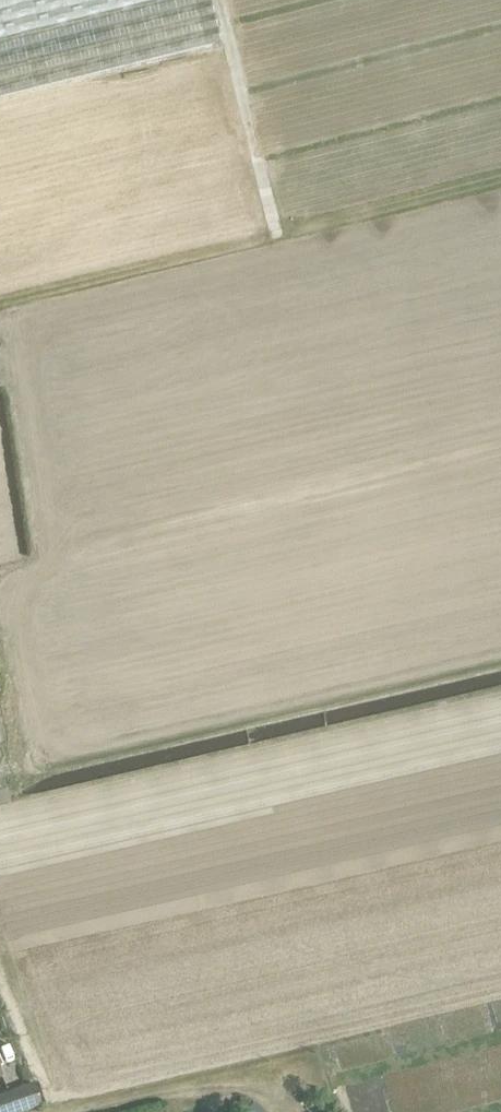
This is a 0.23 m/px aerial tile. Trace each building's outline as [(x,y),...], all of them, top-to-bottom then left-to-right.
[(220,43),(209,0),(0,0),(0,98),(220,43)] [(41,1105),(33,1084),(0,1096),(0,1111),(22,1111),(41,1105)]
